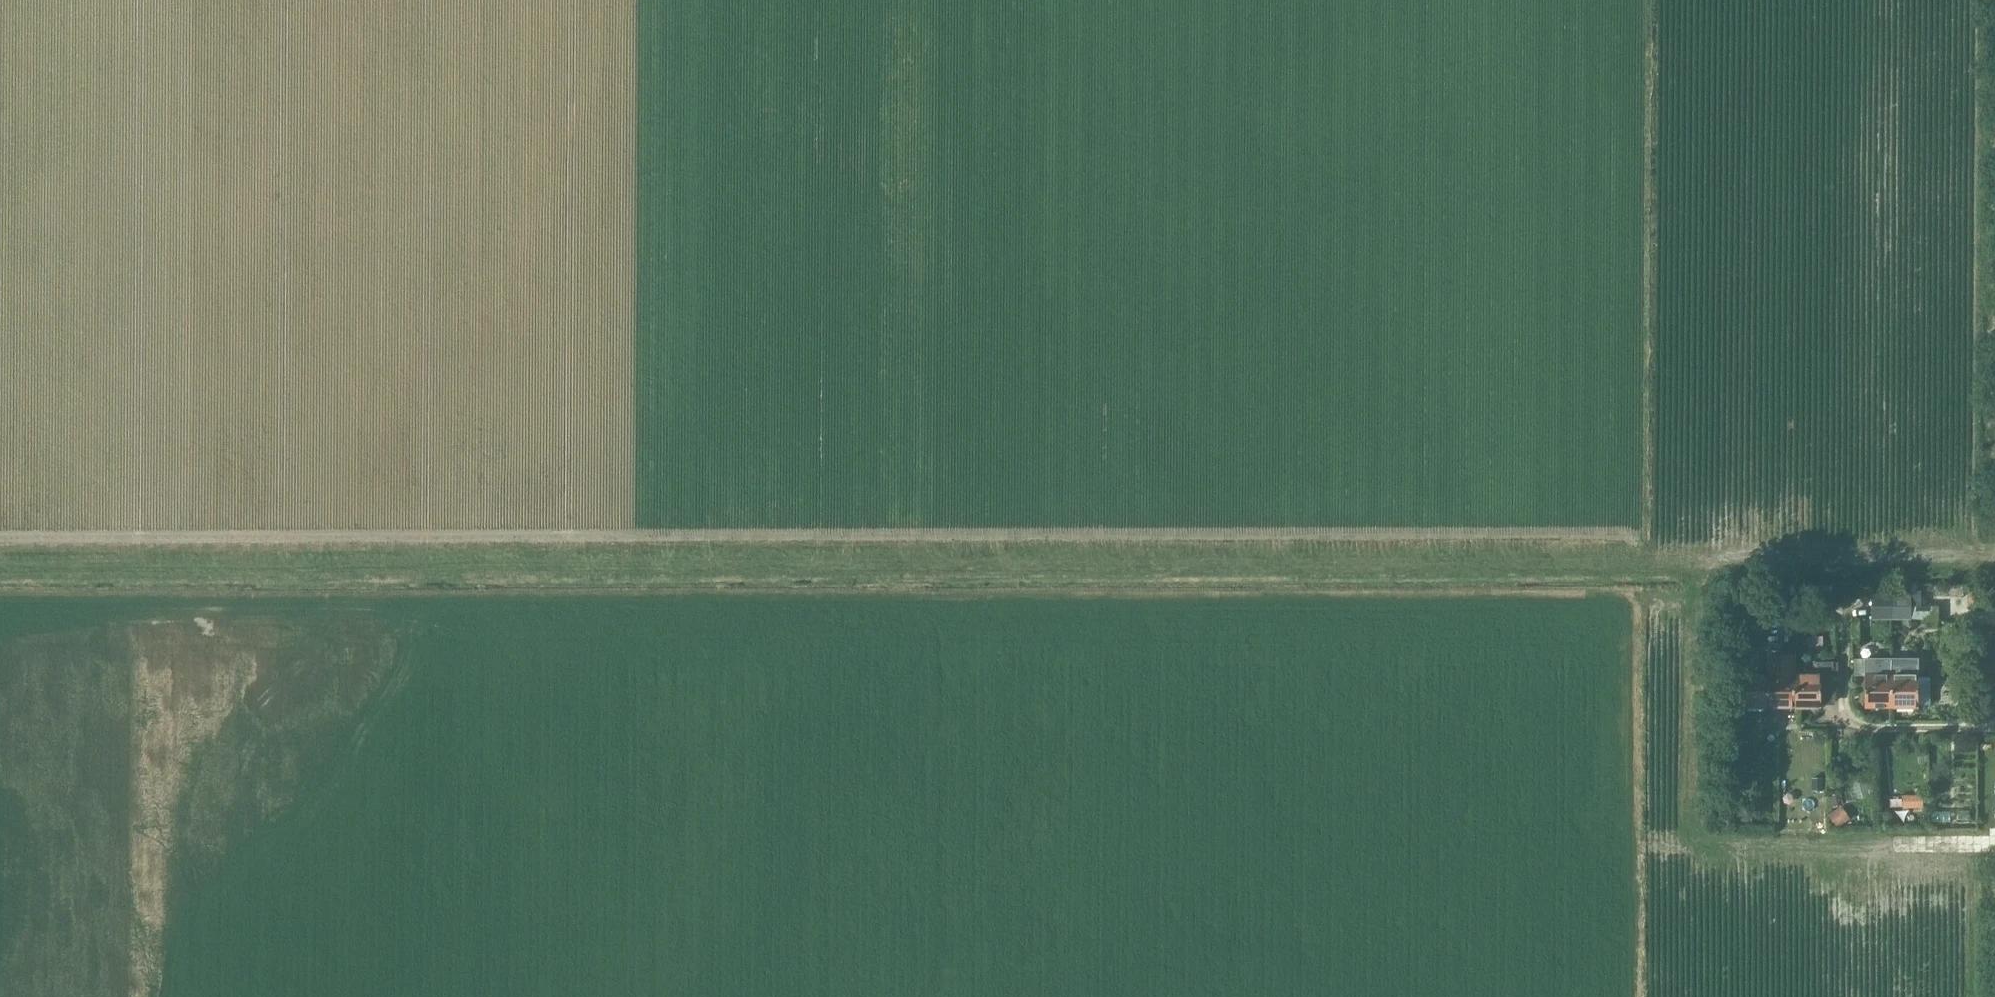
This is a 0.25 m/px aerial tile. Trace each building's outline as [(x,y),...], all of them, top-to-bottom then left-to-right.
[(1872,619),(1891,619),(1891,593),(1873,593),(1872,619)] [(1911,593),(1891,593),(1891,619),(1911,619),(1911,593)] [(1865,707),(1891,707),(1891,659),(1854,659),(1854,675),(1865,675),(1865,707)] [(1891,659),(1891,707),(1918,707),(1918,659),(1891,659)] [(1794,674),(1794,707),(1821,707),(1821,683),(1833,683),(1833,661),(1810,661),(1810,674),(1794,674)] [(1768,674),(1759,674),(1759,667),(1747,667),(1747,674),(1741,674),(1741,707),(1768,707),(1768,674)] [(1768,707),(1794,707),(1794,674),(1768,674),(1768,707)]
